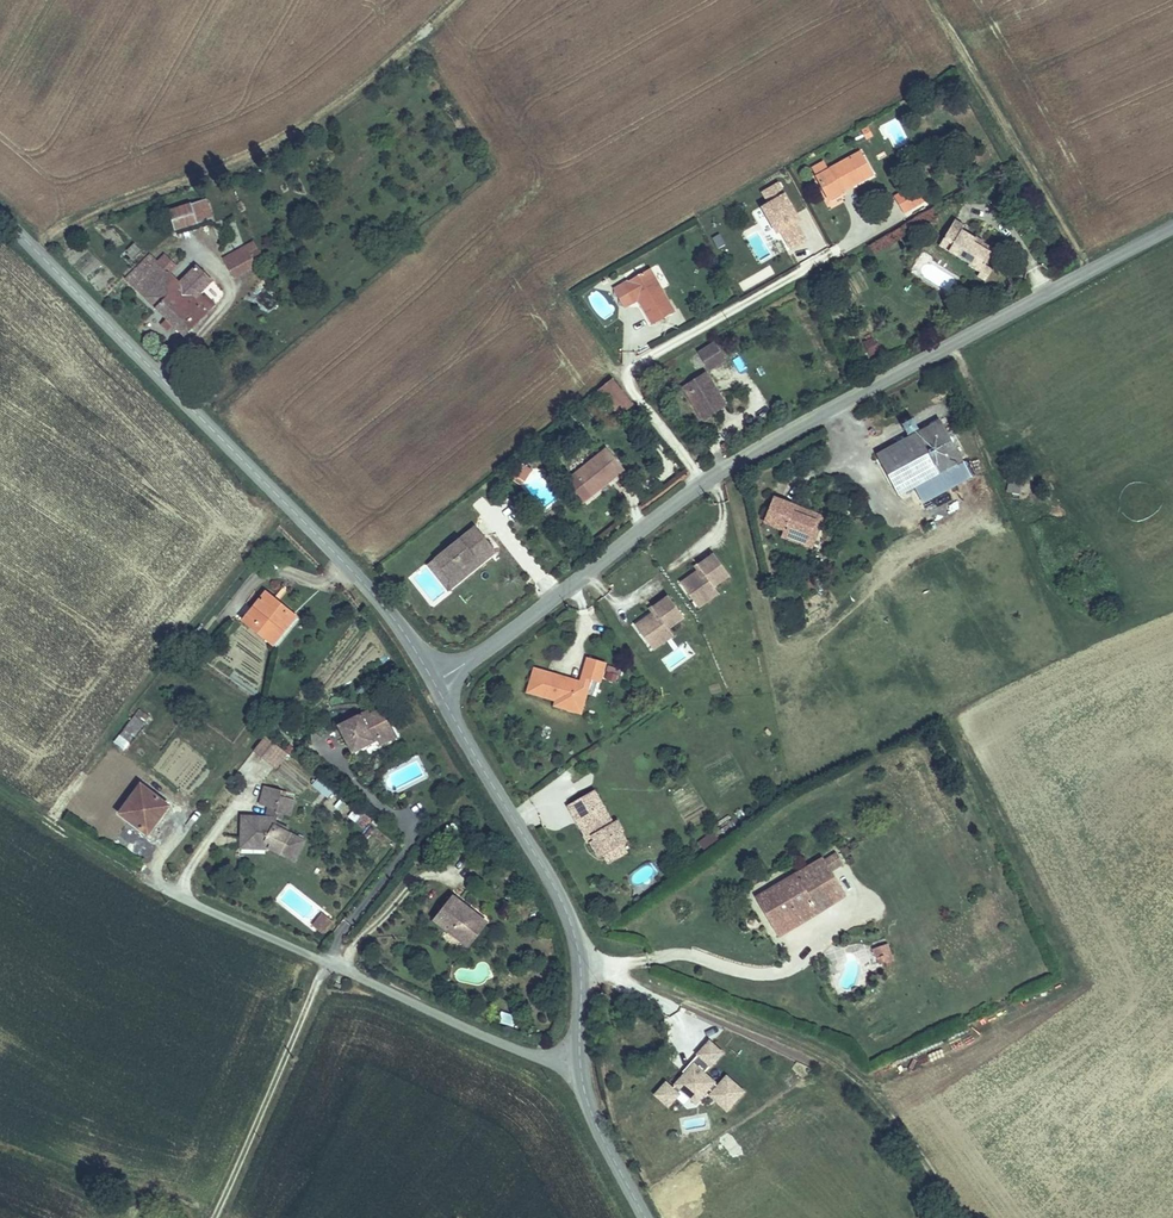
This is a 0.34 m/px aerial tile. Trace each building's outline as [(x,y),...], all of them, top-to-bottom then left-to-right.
[(868,126),(860,129),(864,139),(872,136),(868,126)] [(862,149),(831,166),(818,173),(830,196),(875,172),(862,149)] [(818,173),(831,166),(827,158),(814,165),(818,173)] [(900,190),(910,205),(931,193),(922,178),(900,190)] [(766,202),(762,204),(786,251),(810,239),(780,181),(760,191),(766,202)] [(204,206),(188,210),(191,226),(209,222),(204,206)] [(191,226),(188,210),(173,214),(176,230),(191,226)] [(983,262),(992,257),(1000,242),(967,222),(969,216),(961,211),(948,231),(958,238),(956,244),(983,262)] [(958,238),(948,231),(944,237),(956,244),(958,238)] [(238,256),(254,243),(246,233),(230,245),(238,256)] [(712,237),(716,248),(724,245),(721,234),(712,237)] [(126,249),(132,257),(141,250),(135,242),(126,249)] [(262,254),(254,243),(238,256),(244,266),(262,254)] [(686,295),(664,253),(636,267),(642,279),(648,276),(651,282),(663,307),(686,295)] [(998,262),(991,258),(987,264),(983,271),(991,275),(998,262)] [(166,259),(157,268),(163,273),(170,263),(166,259)] [(151,261),(142,270),(149,276),(157,268),(151,261)] [(163,273),(168,278),(175,267),(170,263),(163,273)] [(642,279),(636,267),(627,271),(636,290),(651,282),(648,276),(642,279)] [(167,294),(177,286),(173,283),(168,278),(163,273),(157,268),(149,276),(164,292),(167,294)] [(131,281),(184,335),(212,309),(199,294),(210,283),(197,269),(177,286),(167,294),(164,292),(149,276),(142,270),(131,281)] [(700,343),(709,360),(727,351),(718,334),(700,343)] [(865,349),(874,348),(873,336),(863,338),(865,349)] [(699,412),(716,403),(709,390),(717,386),(705,364),(680,377),(699,412)] [(633,403),(613,378),(597,391),(617,416),(633,403)] [(709,390),(716,403),(724,399),(717,386),(709,390)] [(892,490),(958,454),(938,416),(871,452),(892,490)] [(578,495),(622,459),(604,438),(562,474),(578,495)] [(960,458),(958,454),(892,490),(895,494),(960,458)] [(524,484),(530,468),(520,464),(513,479),(524,484)] [(1022,481),(1009,479),(1007,491),(1020,493),(1022,481)] [(786,525),(804,531),(814,509),(795,501),(799,493),(780,485),(769,510),(789,519),(786,525)] [(812,535),(813,532),(825,505),(799,493),(795,501),(814,509),(804,531),(810,534),(812,535)] [(466,560),(491,539),(474,519),(437,549),(452,566),(463,557),(466,560)] [(494,543),(491,539),(466,560),(470,563),(494,543)] [(688,559),(673,573),(688,590),(707,574),(721,562),(703,541),(689,553),(692,556),(688,559)] [(470,563),(466,560),(463,557),(452,566),(437,549),(428,557),(448,581),(470,563)] [(707,574),(688,590),(693,596),(712,580),(707,574)] [(279,620),(292,604),(270,586),(245,618),(277,643),(288,629),(279,620)] [(647,606),(631,619),(646,637),(665,620),(679,608),(662,587),(647,599),(650,603),(647,606)] [(302,611),(292,604),(279,620),(288,629),(302,611)] [(665,620),(646,637),(651,643),(670,627),(665,620)] [(559,676),(535,669),(528,692),(560,701),(564,708),(574,702),(583,704),(586,696),(591,678),(600,680),(605,664),(588,659),(581,682),(575,680),(568,682),(558,679),(559,676)] [(610,665),(607,680),(617,682),(621,668),(610,665)] [(595,699),(600,680),(591,678),(586,696),(595,699)] [(574,702),(564,708),(581,713),(583,704),(574,702)] [(138,707),(113,742),(125,750),(149,715),(138,707)] [(380,744),(399,736),(385,708),(367,715),(363,709),(337,720),(350,750),(378,738),(380,744)] [(265,730),(253,744),(269,755),(280,741),(265,730)] [(274,760),(286,746),(280,741),(269,755),(274,760)] [(151,827),(172,798),(146,779),(125,806),(151,827)] [(328,798),(332,792),(317,780),(312,786),(328,798)] [(623,843),(626,842),(619,829),(612,833),(608,824),(613,822),(595,788),(569,802),(577,819),(581,817),(590,834),(592,833),(594,837),(589,840),(598,856),(605,852),(623,843)] [(282,792),(260,790),(258,808),(270,810),(271,816),(247,814),(240,821),(240,847),(270,849),(296,864),(308,844),(285,832),(284,826),(291,826),(291,820),(296,819),(297,800),(282,799),(282,792)] [(339,797),(332,804),(340,812),(347,805),(339,797)] [(354,808),(348,818),(359,825),(365,814),(354,808)] [(581,817),(577,819),(584,831),(583,832),(588,841),(589,840),(594,837),(592,833),(590,834),(581,817)] [(613,822),(608,824),(612,833),(619,829),(621,828),(617,820),(613,822)] [(451,821),(445,829),(455,836),(460,828),(451,821)] [(704,848),(718,839),(713,831),(699,839),(704,848)] [(847,841),(833,850),(841,862),(853,854),(847,841)] [(623,843),(605,852),(609,860),(628,850),(623,843)] [(833,850),(820,857),(833,882),(811,895),(820,909),(857,888),(841,862),(833,850)] [(758,896),(772,919),(797,905),(804,919),(820,909),(811,895),(833,882),(820,857),(758,896)] [(488,928),(456,898),(434,922),(466,951),(488,928)] [(797,905),(772,919),(781,933),(804,919),(797,905)] [(321,913),(311,923),(320,932),(329,922),(321,913)] [(892,959),(884,943),(872,948),(881,965),(892,959)] [(501,1011),(499,1023),(513,1026),(515,1013),(501,1011)] [(706,1065),(717,1053),(705,1041),(694,1054),(706,1065)] [(706,1065),(694,1054),(678,1071),(681,1074),(689,1064),(699,1073),(706,1065)] [(681,1074),(667,1089),(661,1083),(651,1094),(663,1105),(677,1090),(686,1097),(695,1097),(703,1088),(708,1092),(706,1094),(722,1109),(738,1092),(722,1077),(713,1086),(699,1073),(689,1064),(681,1074)]
